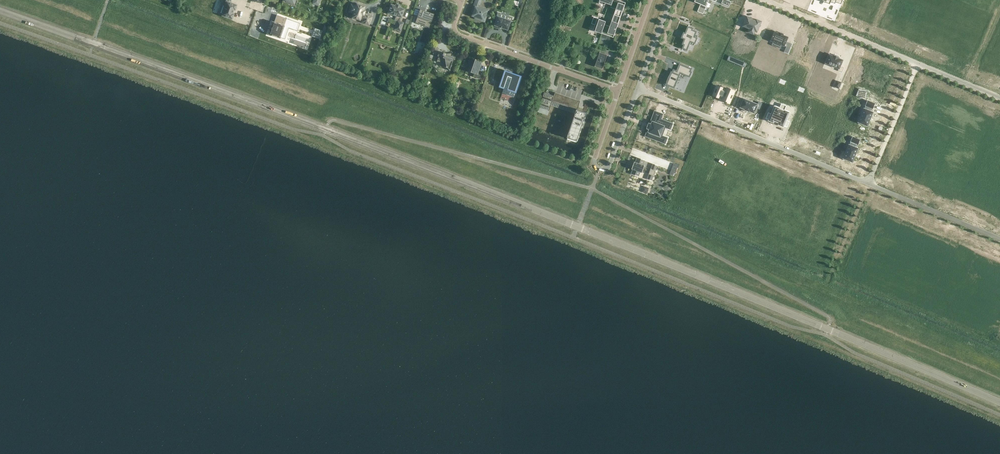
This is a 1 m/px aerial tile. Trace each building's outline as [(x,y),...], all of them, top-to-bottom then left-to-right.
[(221,3),(226,5),(222,15),(232,19),(234,14),(233,14),(234,10),(235,10),(237,5),(231,3),(232,0),(222,0),(221,3)] [(474,7),(475,7),(472,16),(479,18),(479,19),(483,21),(485,16),(486,16),(488,11),(478,8),(481,0),(476,0),(474,7)] [(619,3),(620,0),(618,0),(600,0),(599,3),(605,5),(606,3),(611,5),(611,7),(616,9),(610,26),(605,25),(606,21),(597,18),(593,30),(614,37),(625,5),(619,3)] [(695,1),(701,4),(698,11),(703,14),(709,0),(695,0),(695,1)] [(369,24),(371,17),(364,15),(364,14),(363,14),(364,11),(363,10),(364,7),(361,6),(360,4),(359,4),(357,4),(356,6),(351,4),(349,12),(353,13),(352,17),(353,18),(353,19),(355,19),(356,19),(360,20),(360,19),(362,20),(362,22),(369,24)] [(401,18),(404,9),(400,7),(400,6),(396,4),(395,6),(391,4),(388,13),(396,16),(395,20),(397,21),(395,29),(400,31),(403,23),(399,21),(401,17),(401,18)] [(420,9),(415,23),(416,21),(425,24),(425,26),(429,28),(434,14),(420,9)] [(495,24),(495,25),(499,27),(500,27),(502,27),(502,28),(506,29),(507,29),(510,22),(512,18),(498,13),(496,17),(497,17),(495,24)] [(268,33),(268,34),(269,34),(280,38),(280,37),(284,39),(288,28),(296,31),(297,31),(297,30),(300,23),(299,23),(277,15),(276,15),(274,22),(273,22),(272,22),(271,26),(271,25),(270,26),(269,29),(269,30),(270,30),(268,33)] [(747,17),(743,26),(750,29),(749,32),(753,34),(755,31),(757,32),(761,21),(757,20),(756,21),(752,19),(751,18),(748,16),(748,17),(747,17)] [(682,37),(682,38),(685,39),(682,44),(684,45),(682,50),(683,50),(683,48),(687,50),(690,41),(695,43),(697,38),(694,37),(696,31),(692,30),(693,28),(689,27),(689,25),(685,33),(684,32),(683,33),(683,34),(682,36),(682,37)] [(315,28),(312,36),(319,38),(322,31),(315,28)] [(774,32),(771,40),(785,46),(787,46),(784,52),(788,53),(792,44),(788,42),(788,43),(786,42),(788,37),(783,35),(783,34),(784,34),(783,34),(780,33),(780,32),(780,33),(775,31),(774,31),(774,32)] [(806,40),(802,49),(815,54),(818,45),(806,40)] [(443,52),(436,46),(433,54),(437,56),(438,56),(436,62),(442,62),(446,66),(445,67),(447,68),(449,70),(454,57),(451,55),(451,53),(447,53),(447,54),(446,54),(446,53),(443,52),(443,53),(442,53),(443,52)] [(990,69),(999,74),(999,48),(999,47),(990,69)] [(740,52),(738,56),(750,62),(754,54),(748,51),(747,55),(740,52)] [(608,55),(600,52),(595,66),(603,69),(608,55)] [(826,62),(826,63),(839,69),(838,70),(842,72),(843,68),(840,66),(843,60),(839,58),(839,57),(834,55),(834,56),(830,54),(829,54),(829,55),(826,63),(826,62)] [(467,64),(472,65),(470,72),(474,73),(473,77),(479,79),(482,72),(478,71),(481,62),(475,59),(474,60),(469,58),(467,64)] [(668,81),(666,84),(674,88),(680,73),(689,77),(691,72),(690,71),(691,69),(680,64),(677,71),(674,70),(673,70),(672,72),(671,72),(669,76),(669,78),(668,81),(667,81),(668,81)] [(522,76),(505,71),(500,87),(504,88),(501,98),(513,102),(522,76)] [(724,88),(717,86),(713,95),(720,98),(720,97),(723,98),(723,99),(725,100),(725,101),(729,103),(734,91),(727,88),(726,90),(723,89),(724,88)] [(859,89),(856,96),(865,99),(867,92),(859,89)] [(554,96),(544,92),(539,107),(540,107),(549,110),(551,105),(553,101),(577,109),(569,133),(579,136),(586,117),(587,113),(578,109),(580,101),(555,92),(554,96)] [(741,107),(746,109),(745,109),(745,110),(746,110),(749,111),(750,111),(754,113),(755,113),(755,112),(757,108),(759,109),(762,103),(759,102),(758,104),(745,99),(744,99),(741,107)] [(875,104),(867,100),(865,105),(866,106),(865,108),(864,108),(858,122),(859,122),(867,126),(868,126),(868,125),(870,121),(871,117),(873,112),(871,111),(873,108),(873,109),(875,104)] [(769,111),(766,117),(769,118),(769,119),(770,119),(770,120),(773,121),(774,121),(775,119),(776,120),(779,121),(780,121),(779,123),(780,124),(783,125),(784,125),(785,124),(788,126),(790,120),(787,119),(790,111),(789,110),(786,109),(779,106),(780,106),(777,104),(776,105),(775,104),(772,112),(769,111)] [(649,124),(648,128),(650,129),(649,132),(650,132),(648,137),(665,143),(667,138),(660,135),(664,126),(670,129),(672,124),(655,117),(654,122),(653,122),(652,125),(649,124)] [(801,118),(796,130),(802,132),(801,132),(802,132),(805,133),(810,135),(812,130),(815,132),(818,125),(814,123),(812,126),(806,124),(808,121),(801,118)] [(852,136),(850,141),(851,142),(850,145),(849,144),(849,145),(843,158),(844,158),(852,162),(853,162),(855,157),(856,153),(858,149),(858,148),(856,147),(858,145),(860,140),(852,136)] [(694,155),(694,156),(696,157),(695,160),(699,161),(700,158),(707,161),(706,164),(710,166),(712,160),(709,159),(711,153),(712,152),(711,152),(698,147),(698,146),(697,147),(694,155)] [(727,152),(723,162),(727,164),(728,161),(733,163),(732,166),(736,168),(741,156),(737,154),(737,152),(733,150),(731,154),(727,152)] [(633,167),(633,168),(632,168),(632,169),(633,169),(634,169),(632,173),(632,174),(633,174),(638,176),(637,176),(638,176),(638,175),(640,171),(642,172),(642,171),(649,173),(649,174),(648,178),(647,179),(648,179),(651,180),(652,180),(654,176),(654,175),(656,171),(656,170),(655,170),(657,166),(657,165),(654,164),(653,164),(651,169),(651,168),(651,169),(644,167),(644,166),(645,166),(645,165),(644,165),(642,165),(644,160),(643,160),(639,158),(638,158),(637,162),(635,162),(635,163),(634,163),(634,164),(633,167)] [(703,170),(700,176),(708,180),(710,173),(703,170)]
